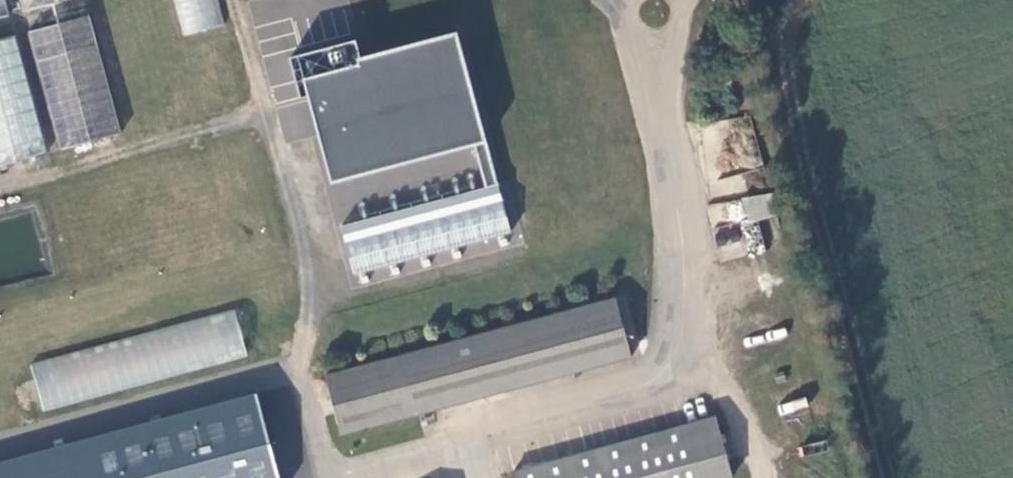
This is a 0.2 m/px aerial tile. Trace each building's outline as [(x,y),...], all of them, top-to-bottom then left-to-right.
[(21,10),(64,0),(19,0),(21,10)] [(183,36),(225,25),(218,0),(173,0),(183,36)] [(121,131),(89,17),(27,33),(59,148),(121,131)] [(459,29),(360,54),(356,39),(290,57),(300,96),(309,94),(331,181),(474,145),(488,141),(459,29)] [(13,37),(0,41),(0,168),(44,156),(13,37)] [(499,184),(488,141),(474,145),(485,187),(499,184)] [(341,225),(354,274),(511,232),(499,184),(485,187),(341,225)] [(747,221),(776,216),(771,191),(742,197),(747,221)] [(627,358),(611,297),(323,375),(337,433),(627,358)] [(236,313),(29,359),(40,407),(247,362),(236,313)] [(256,394),(0,460),(0,477),(277,477),(256,394)] [(780,413),(807,409),(805,398),(779,403),(780,413)] [(718,412),(508,467),(510,477),(724,477),(735,475),(718,412)]
